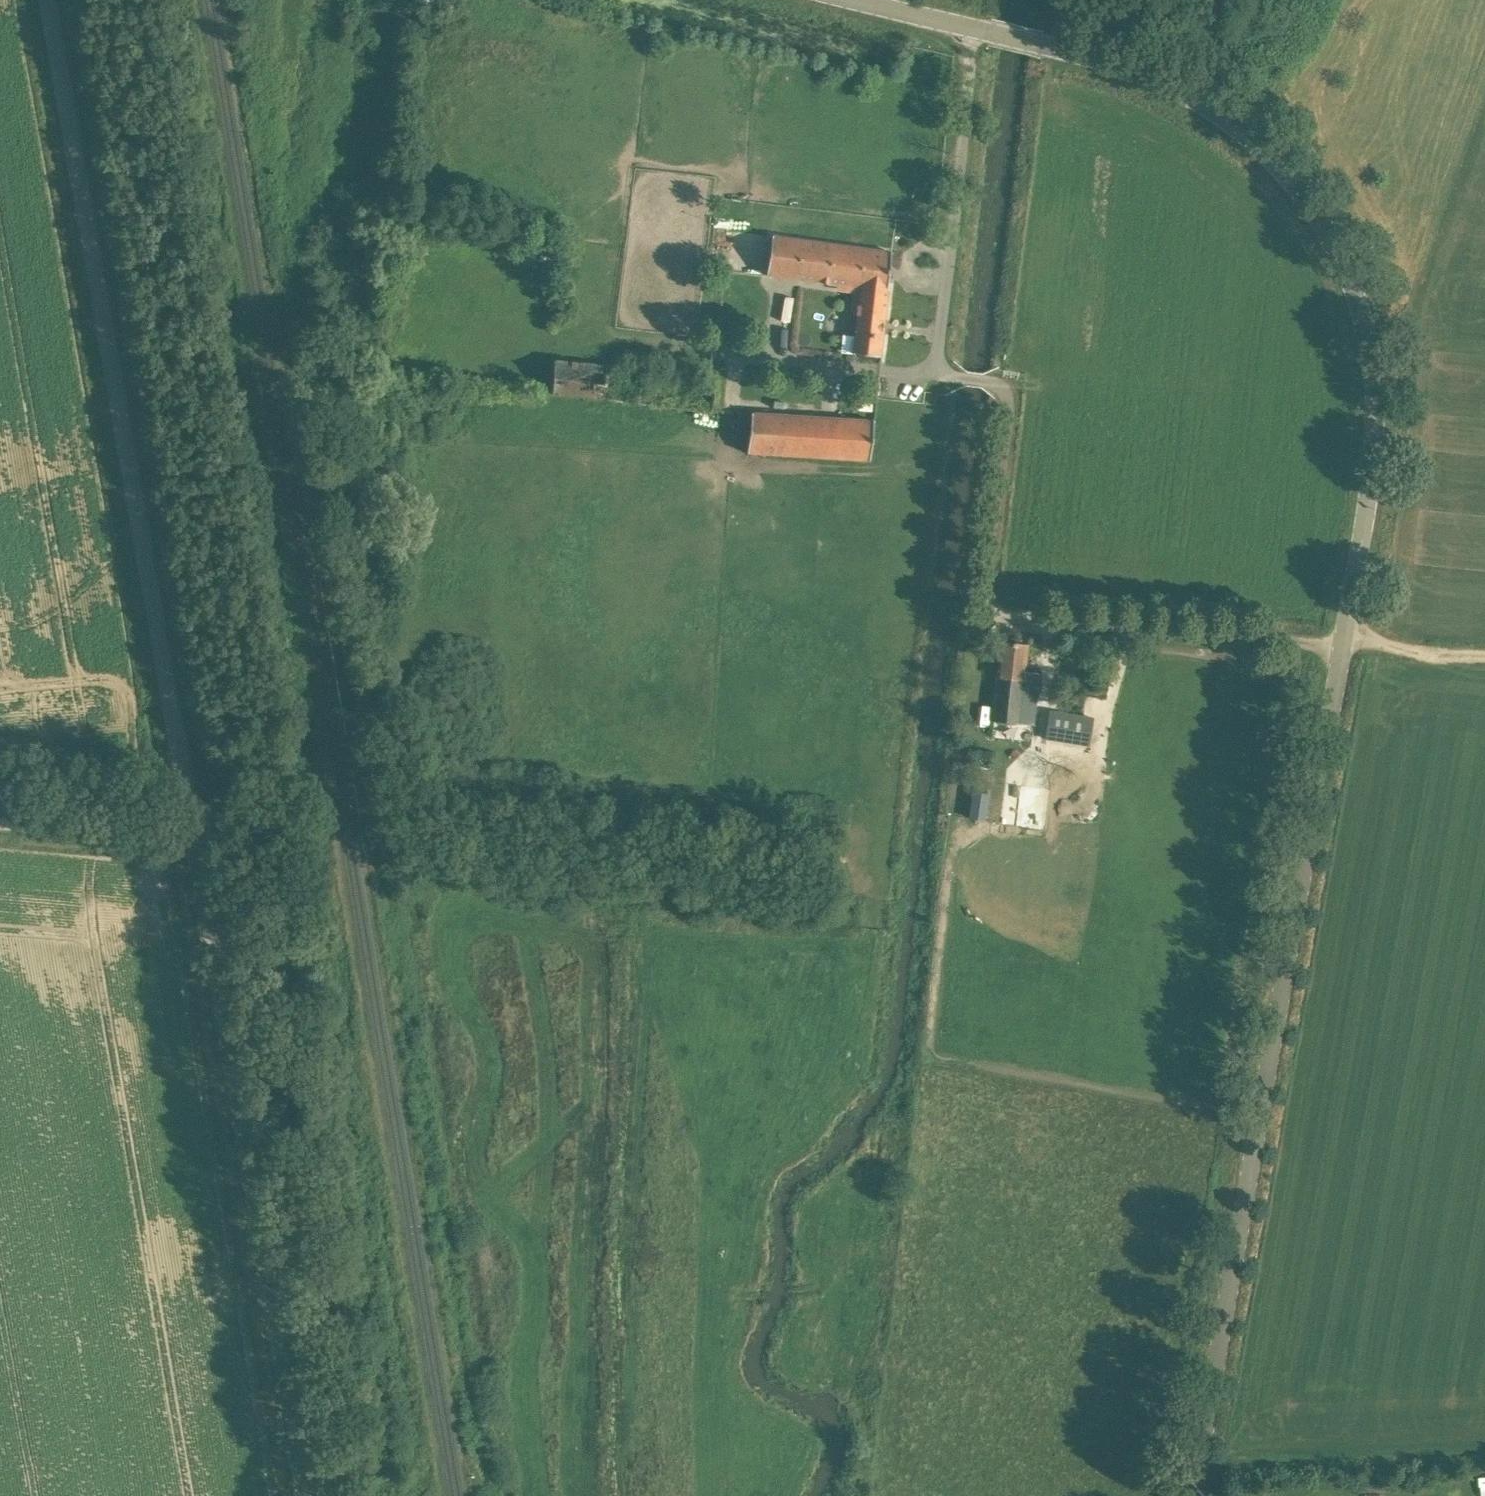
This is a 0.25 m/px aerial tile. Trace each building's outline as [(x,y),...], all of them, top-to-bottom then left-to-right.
[(851,353),(880,356),(892,252),(770,238),(766,275),(858,285),(851,353)] [(556,360),(552,394),(638,404),(643,370),(556,360)] [(746,452),(869,465),(874,425),(750,412),(750,413),(749,429),(746,452)] [(750,413),(738,413),(737,429),(749,429),(750,413)] [(999,651),(992,721),(1034,726),(1037,692),(1039,672),(1025,671),(1028,644),(1000,641),(999,651)] [(1049,710),(1045,739),(1078,744),(1083,715),(1049,710)] [(1048,789),(1027,787),(1021,786),(1016,825),(1023,826),(1043,828),(1048,789)] [(969,817),(985,820),(989,793),(973,791),(969,817)]
